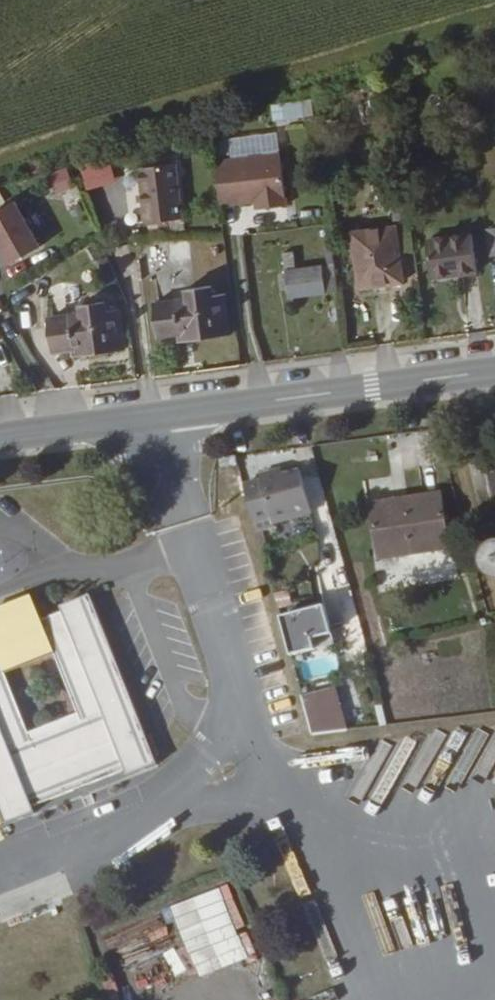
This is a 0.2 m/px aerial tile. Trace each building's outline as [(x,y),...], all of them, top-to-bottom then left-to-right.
[(271,100),(271,117),(309,118),(309,101),(271,100)] [(278,153),(216,161),(223,212),(285,204),(278,153)] [(115,179),(107,154),(78,163),(86,189),(115,179)] [(182,220),(178,163),(142,166),(144,222),(182,220)] [(54,194),(74,186),(65,166),(46,174),(54,194)] [(18,196),(0,208),(0,238),(13,260),(44,243),(18,196)] [(410,239),(407,215),(352,222),(358,276),(399,269),(396,240),(410,239)] [(474,264),(471,228),(428,234),(433,269),(474,264)] [(289,284),(333,278),(332,252),(322,253),(297,257),(296,239),(283,239),(289,284)] [(166,264),(161,243),(144,247),(150,268),(166,264)] [(212,273),(188,276),(190,287),(156,292),(162,327),(180,324),(182,337),(230,330),(222,284),(214,285),(212,273)] [(104,299),(102,287),(78,290),(79,302),(46,306),(51,339),(71,338),(73,347),(122,340),(115,297),(104,299)] [(283,464),(283,459),(260,464),(274,512),(312,501),(300,459),(283,464)] [(446,491),(414,494),(415,504),(381,509),(385,543),(401,542),(402,551),(452,544),(446,491)] [(485,536),(469,564),(494,579),(494,542),(485,536)] [(87,596),(58,608),(60,613),(40,622),(34,605),(25,607),(26,610),(14,614),(9,605),(0,608),(0,613),(3,620),(0,622),(0,801),(10,826),(158,760),(87,596)] [(275,615),(285,654),(331,643),(321,604),(275,615)] [(324,738),(355,733),(344,686),(310,690),(324,738)]
